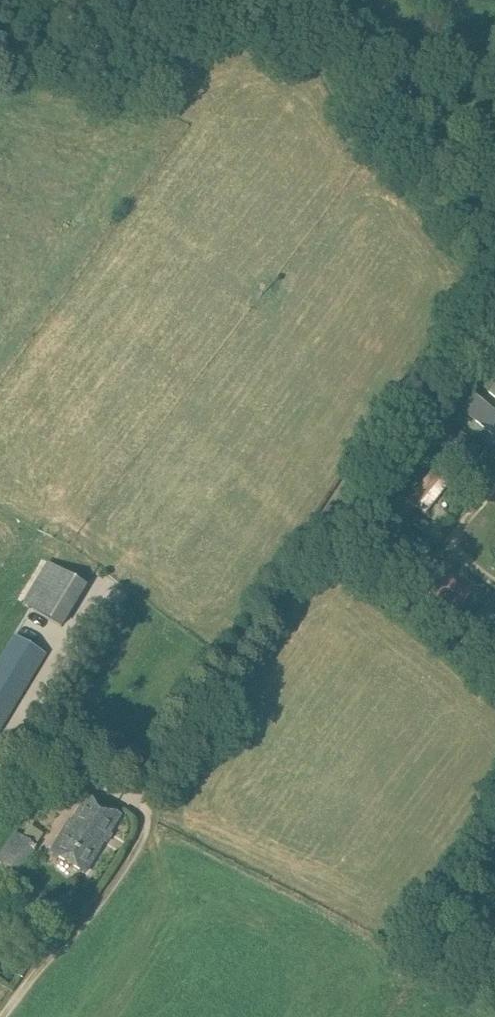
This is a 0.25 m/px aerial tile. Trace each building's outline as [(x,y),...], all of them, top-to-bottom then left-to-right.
[(452,402),(493,435),(494,432),(494,412),(464,387),(452,402)] [(462,434),(441,462),(459,476),(480,446),(462,434)] [(431,473),(410,502),(425,514),(448,485),(431,473)] [(48,563),(23,604),(64,629),(89,588),(48,563)] [(443,574),(428,599),(456,616),(471,594),(443,574)] [(494,635),(494,616),(486,628),(494,635)] [(47,655),(15,637),(0,662),(0,733),(47,655)] [(86,874),(122,816),(89,796),(73,822),(71,820),(51,852),(86,874)] [(15,832),(0,854),(0,861),(20,874),(38,847),(15,832)]
